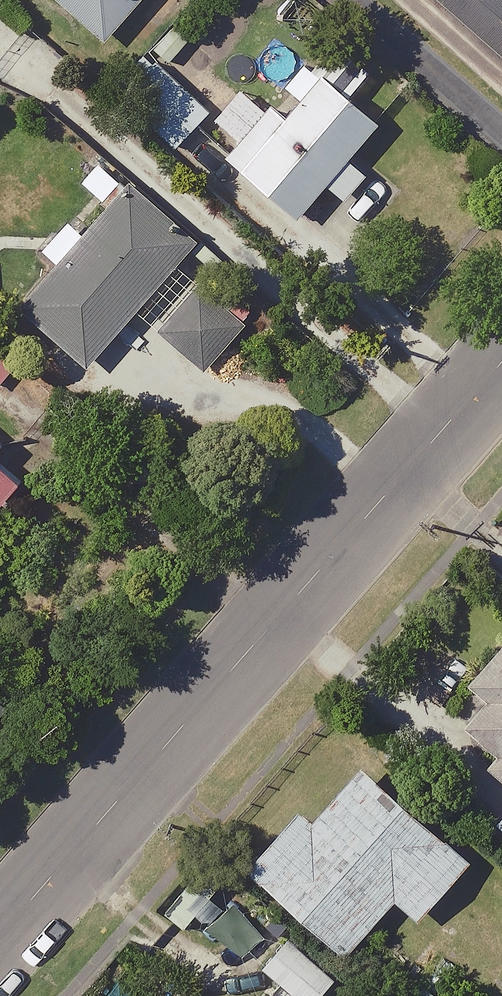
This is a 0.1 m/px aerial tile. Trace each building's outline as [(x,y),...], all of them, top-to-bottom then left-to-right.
[(108,45),(148,0),(57,0),(108,45)] [(501,57),(501,0),(437,0),(501,57)] [(178,150),(212,113),(157,65),(124,101),(178,150)] [(301,222),(380,127),(323,79),(244,175),(301,222)] [(197,242),(130,185),(21,312),(88,369),(197,242)] [(201,289),(161,333),(206,373),(245,329),(201,289)] [(21,490),(0,471),(0,513),(21,490)] [(471,688),(489,704),(465,732),(497,759),(487,771),(501,784),(501,653),(471,688)] [(0,704),(0,722),(9,712),(0,704)] [(418,925),(472,865),(365,768),(314,824),(302,813),(249,872),(347,960),(397,905),(418,925)] [(290,941),(264,970),(294,995),(329,995),(339,985),(290,941)] [(426,987),(419,995),(436,995),(426,987)]
